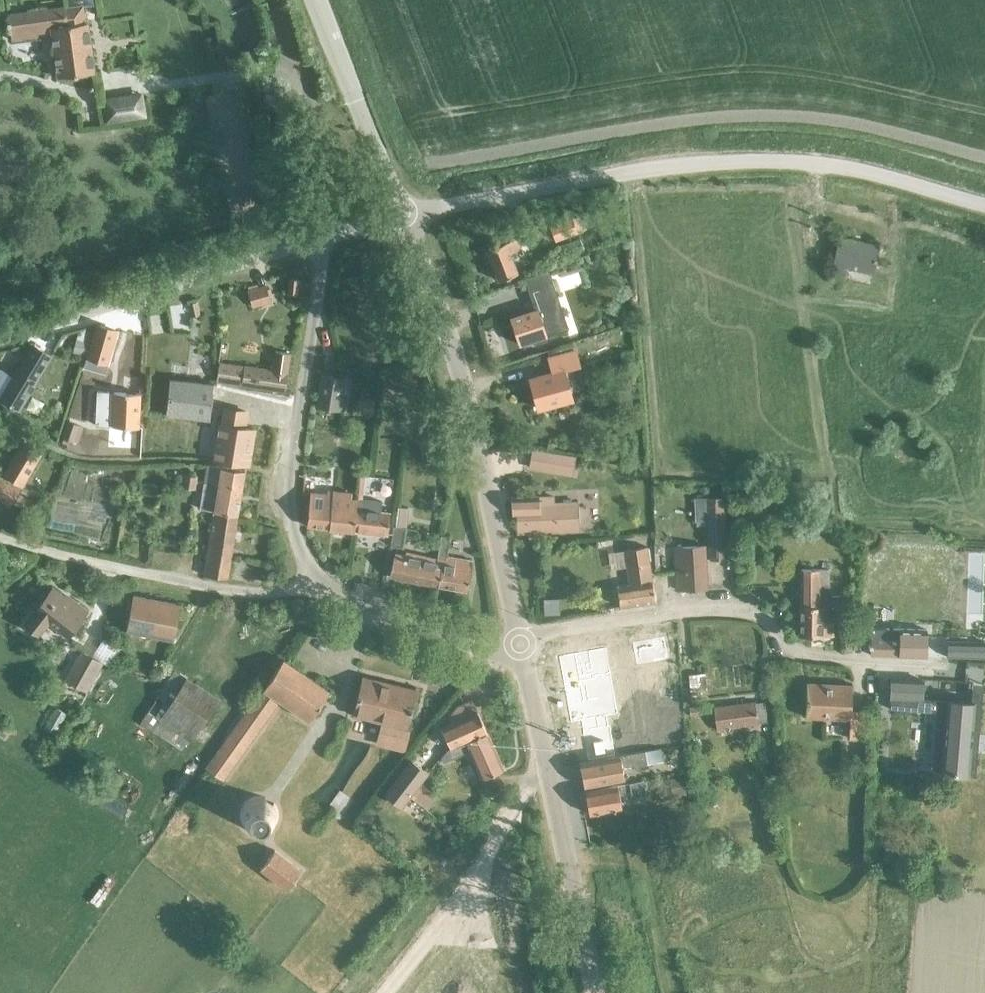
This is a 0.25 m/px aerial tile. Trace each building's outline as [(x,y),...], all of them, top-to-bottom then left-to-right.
[(64,6),(8,14),(11,40),(51,35),(57,77),(94,72),(87,22),(85,22),(83,5),(65,8),(64,6)] [(142,99),(103,104),(106,123),(145,118),(142,99)] [(556,241),(578,232),(572,217),(550,226),(556,241)] [(579,236),(562,243),(566,253),(584,247),(579,236)] [(874,272),(879,244),(840,236),(832,277),(845,279),(848,267),(874,272)] [(511,257),(523,253),(517,237),(485,250),(497,280),(517,272),(511,257)] [(535,309),(510,317),(519,344),(566,328),(547,271),(525,280),(533,305),(534,305),(535,309)] [(298,293),(299,278),(291,277),(289,292),(298,293)] [(266,285),(247,290),(252,307),(270,301),(266,285)] [(197,301),(188,303),(191,316),(200,314),(197,301)] [(108,363),(117,331),(96,325),(86,357),(108,363)] [(75,340),(72,352),(86,356),(89,343),(75,340)] [(0,370),(0,398),(18,409),(50,355),(49,355),(33,345),(14,376),(1,369),(0,370)] [(564,370),(579,366),(575,350),(548,358),(552,372),(529,379),(538,408),(572,398),(564,370)] [(221,364),(219,381),(244,385),(243,385),(261,387),(286,391),(290,360),(291,355),(283,354),(278,353),(274,353),(272,370),(244,366),(244,367),(221,364)] [(200,375),(217,377),(219,357),(202,355),(200,375)] [(339,409),(343,380),(322,377),(318,406),(339,409)] [(210,420),(215,384),(212,383),(171,379),(167,415),(210,420)] [(97,391),(95,425),(118,426),(138,427),(140,393),(97,391)] [(374,413),(376,400),(360,399),(358,412),(374,413)] [(220,424),(215,460),(249,464),(254,429),(243,427),(245,412),(222,409),(220,424)] [(79,425),(67,422),(62,438),(73,442),(79,425)] [(445,437),(435,440),(440,459),(450,456),(445,437)] [(33,501),(19,493),(45,452),(26,440),(4,475),(0,473),(0,498),(11,505),(14,501),(28,510),(33,501)] [(531,450),(528,465),(573,473),(575,458),(531,450)] [(213,521),(237,524),(246,470),(207,464),(201,509),(214,511),(213,521)] [(197,476),(183,474),(181,487),(195,489),(197,476)] [(311,492),(308,526),(331,528),(334,490),(326,489),(326,493),(311,492)] [(353,492),(336,490),(334,490),(331,528),(356,531),(359,499),(352,498),(353,492)] [(539,496),(511,497),(511,506),(512,515),(515,514),(516,532),(579,529),(578,502),(554,503),(554,501),(554,497),(539,497),(539,496)] [(722,496),(706,497),(710,558),(726,557),(722,496)] [(359,499),(356,531),(389,534),(391,512),(382,511),(383,501),(364,499),(359,499)] [(395,526),(395,527),(405,528),(407,508),(398,507),(395,526)] [(237,524),(213,521),(204,575),(229,579),(237,524)] [(393,527),(391,546),(403,548),(405,528),(395,527),(393,527)] [(469,592),(473,562),(448,557),(452,538),(444,537),(439,559),(438,567),(443,569),(440,587),(469,592)] [(707,587),(704,545),(674,547),(676,589),(707,587)] [(652,579),(647,547),(627,550),(631,582),(634,581),(634,584),(617,586),(620,606),(654,602),(652,582),(649,582),(649,579),(652,579)] [(439,559),(407,553),(407,556),(397,554),(391,577),(420,584),(440,587),(443,569),(438,567),(439,559)] [(801,568),(800,605),(829,606),(836,606),(846,606),(847,597),(829,597),(829,569),(801,568)] [(54,588),(36,611),(34,614),(26,624),(40,634),(49,621),(68,636),(88,611),(70,597),(65,597),(54,588)] [(174,640),(182,605),(134,595),(127,630),(174,640)] [(556,599),(541,600),(541,613),(557,612),(556,599)] [(829,606),(800,605),(799,634),(834,635),(834,621),(828,621),(829,606)] [(846,606),(836,606),(835,616),(845,617),(846,606)] [(872,627),(871,654),(926,656),(927,629),(872,627)] [(984,641),(954,637),(952,653),(983,657),(984,641)] [(604,644),(558,653),(572,728),(587,725),(589,733),(582,735),(587,760),(615,755),(609,728),(607,729),(605,720),(618,718),(604,644)] [(77,685),(92,658),(81,652),(66,679),(77,685)] [(77,685),(88,691),(103,664),(92,658),(77,685)] [(284,660),(264,690),(280,701),(310,721),(330,692),(284,660)] [(728,682),(736,683),(739,662),(730,661),(728,682)] [(186,677),(175,670),(141,723),(183,750),(190,739),(158,719),(186,677)] [(363,677),(354,716),(384,723),(381,739),(399,744),(403,727),(409,728),(418,689),(363,677)] [(890,681),(889,708),(937,712),(934,751),(941,752),(939,773),(969,776),(975,776),(977,753),(971,753),(973,735),(979,735),(981,703),(982,694),(972,693),(971,703),(945,700),(923,698),(923,682),(890,681)] [(862,737),(863,710),(851,710),(852,684),(806,682),(804,715),(848,717),(847,736),(862,737)] [(280,701),(264,690),(179,809),(197,822),(225,782),(222,780),(280,701)] [(453,721),(441,727),(450,749),(487,733),(477,711),(473,700),(458,706),(451,716),(453,721)] [(768,722),(766,702),(756,703),(755,701),(714,706),(716,728),(739,726),(739,725),(753,723),(753,728),(758,727),(758,723),(768,722)] [(700,706),(688,707),(689,714),(701,714),(700,706)] [(450,749),(446,750),(447,751),(450,760),(470,751),(481,779),(503,770),(487,733),(450,749)] [(660,747),(646,749),(648,763),(662,760),(660,747)] [(648,763),(646,749),(615,755),(587,760),(580,761),(584,785),(624,778),(622,767),(635,765),(635,767),(648,764),(648,763)] [(446,750),(442,757),(444,762),(450,760),(447,751),(446,750)] [(410,761),(385,794),(403,808),(411,796),(421,783),(428,774),(410,761)] [(683,777),(669,778),(671,794),(685,793),(683,777)] [(630,797),(644,795),(641,780),(586,790),(590,813),(622,807),(620,793),(629,792),(630,797)] [(411,796),(428,809),(438,796),(421,783),(411,796)] [(259,836),(266,834),(272,830),(276,824),(278,817),(277,810),(274,803),(269,798),(262,795),(254,795),(247,798),(241,803),(238,810),(237,818),(240,825),(244,831),(251,835),(259,836)] [(383,831),(376,840),(389,849),(395,840),(383,831)] [(289,888),(302,869),(275,850),(261,869),(289,888)]
